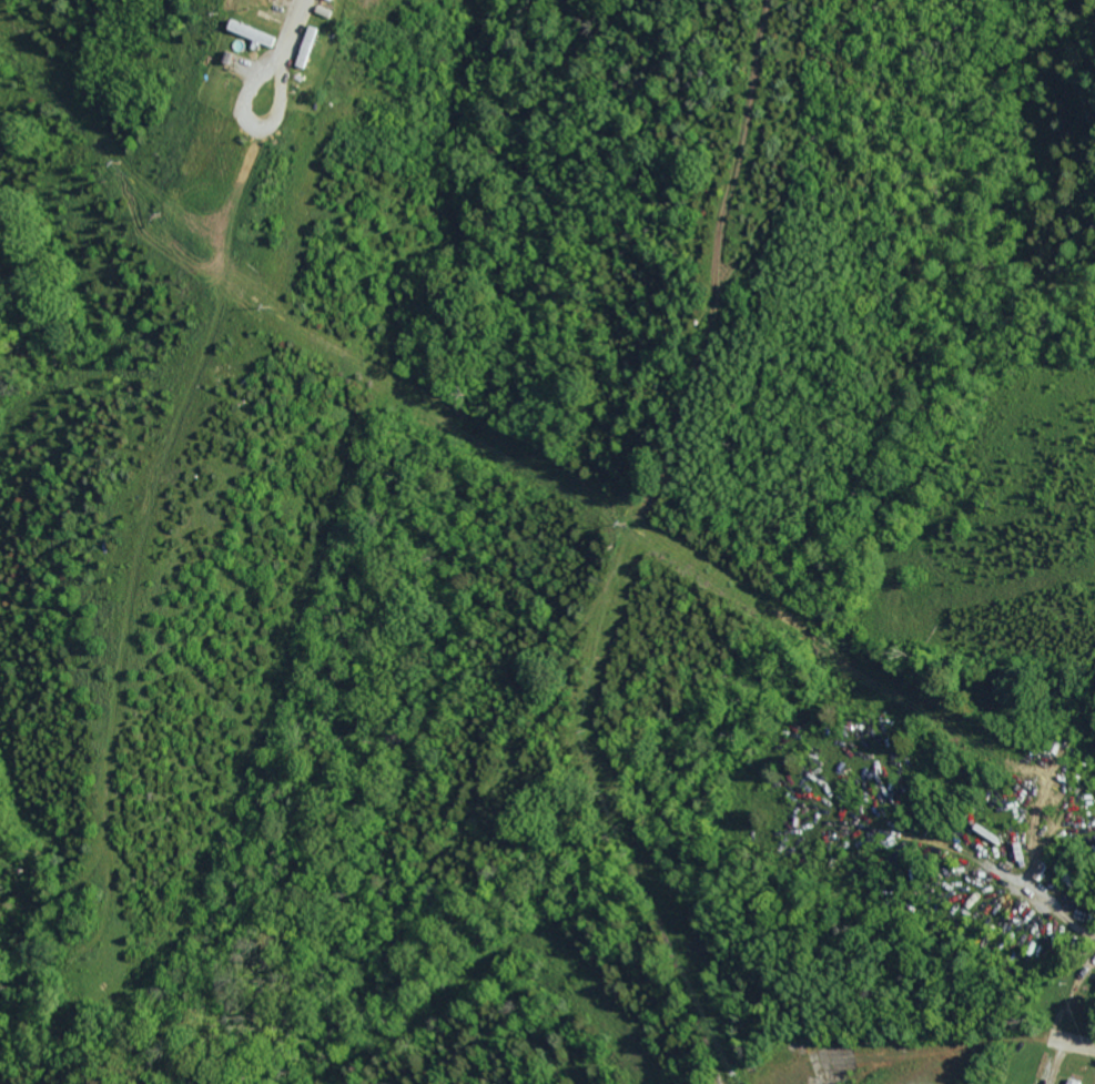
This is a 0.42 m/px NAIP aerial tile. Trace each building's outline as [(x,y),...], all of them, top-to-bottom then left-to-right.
[(322,4),(332,12),(337,0),(324,0),(322,4)] [(232,19),(277,47),(276,55),(227,33),(232,19)] [(267,42),(279,47),(284,36),(238,19),(234,29),(260,39),(257,47),(264,50),(267,42)] [(311,36),(321,41),(306,81),(296,74),(311,36)]
